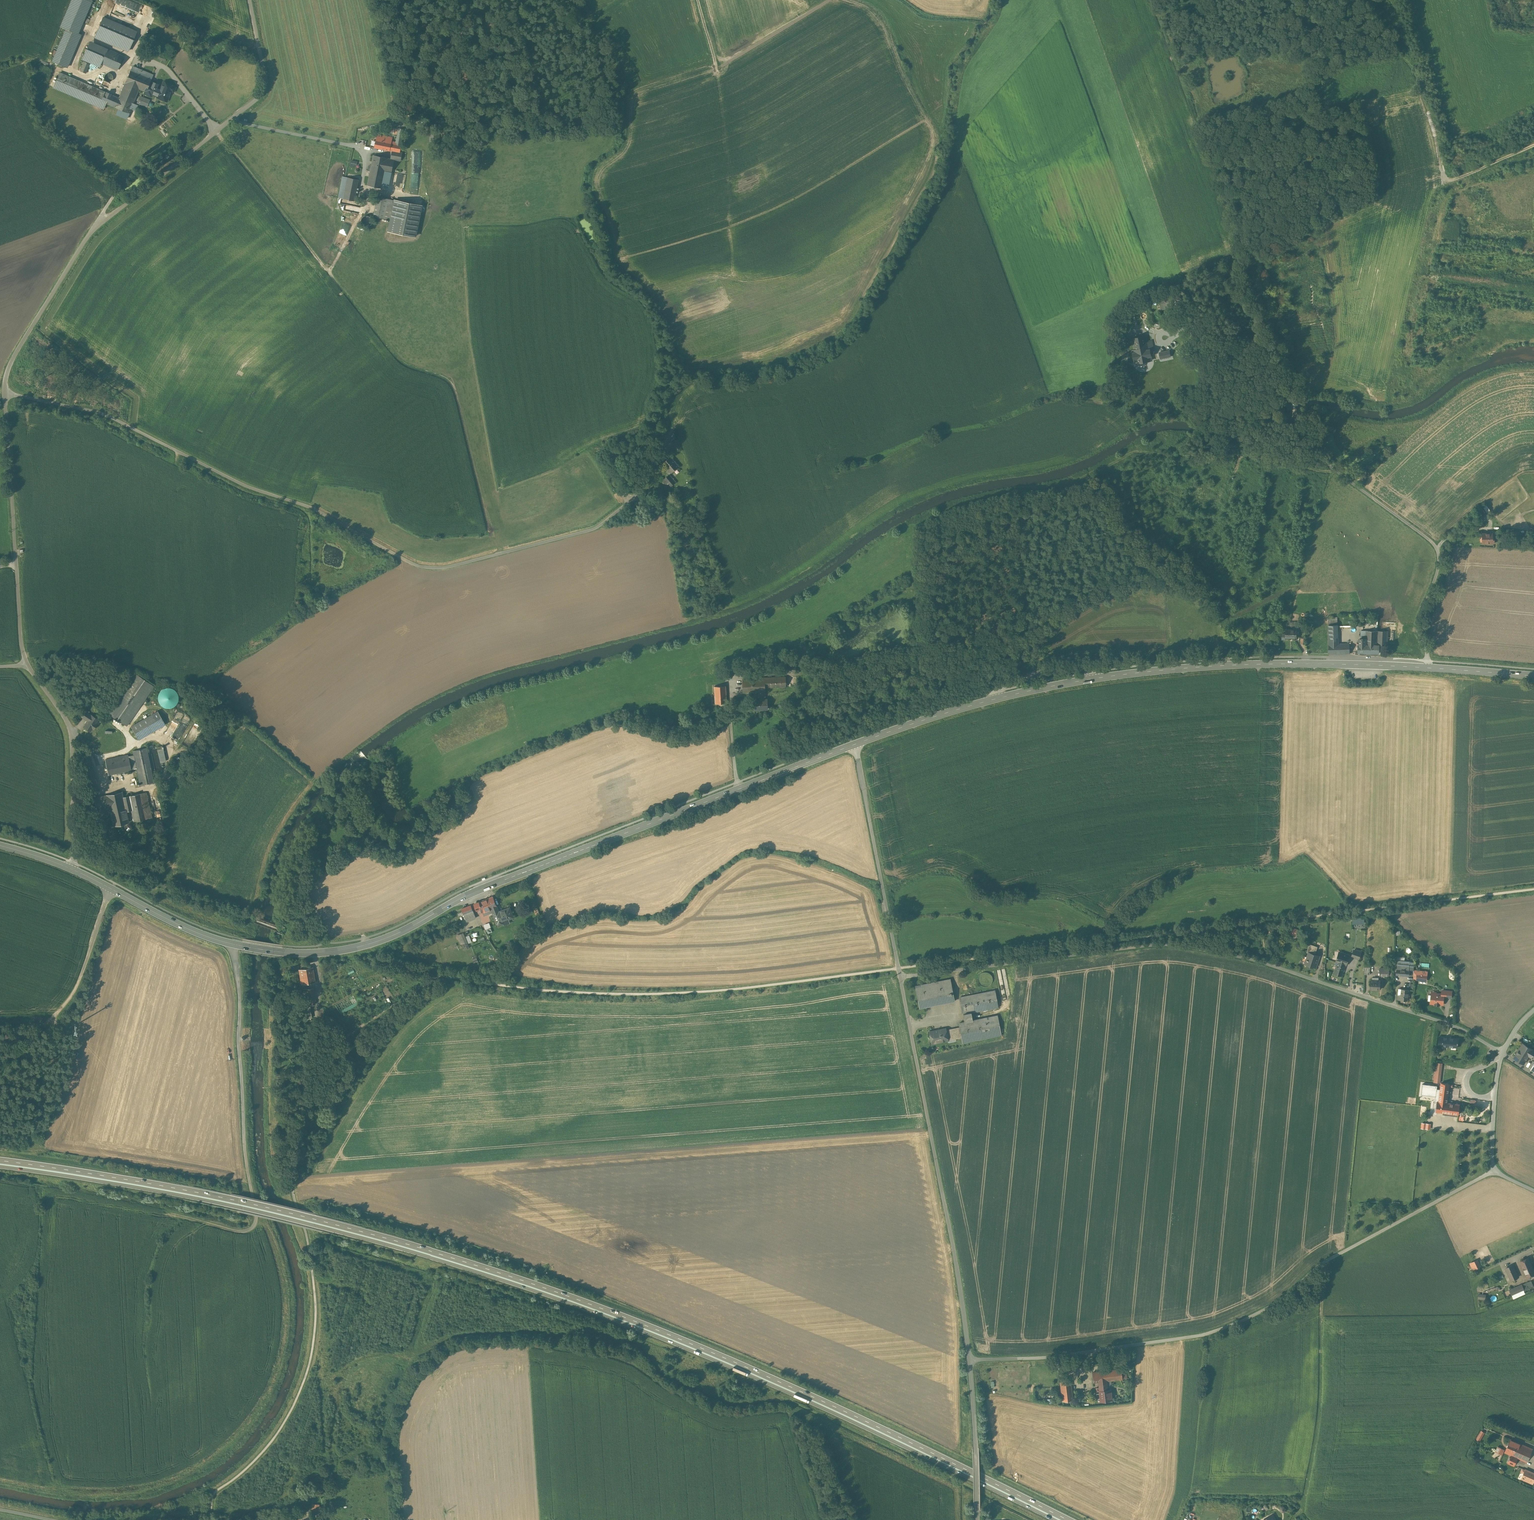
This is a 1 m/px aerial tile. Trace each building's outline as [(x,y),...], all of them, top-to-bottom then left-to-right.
[(92,0),(91,0),(72,0),(61,27),(66,29),(78,34),(92,0)] [(115,0),(106,0),(100,16),(108,19),(116,0),(115,0)] [(66,29),(53,61),(67,67),(81,35),(78,34),(66,29)] [(126,29),(121,41),(117,48),(125,52),(134,32),(126,29)] [(108,48),(97,43),(90,58),(101,63),(117,70),(124,56),(108,48)] [(84,61),(80,71),(85,73),(89,64),(84,61)] [(153,75),(132,66),(130,70),(151,79),(153,75)] [(119,98),(76,80),(73,89),(106,103),(115,107),(129,113),(139,89),(145,91),(146,92),(148,85),(151,79),(130,70),(119,98)] [(73,89),(76,80),(59,72),(54,87),(103,109),(106,103),(73,89)] [(111,72),(109,72),(108,72),(107,72),(107,73),(106,73),(105,74),(105,75),(104,75),(104,76),(104,77),(104,78),(104,79),(104,80),(105,80),(105,81),(106,82),(107,83),(108,83),(109,83),(110,83),(111,83),(112,82),(113,82),(114,81),(114,80),(115,79),(115,78),(115,77),(115,76),(114,75),(114,74),(113,73),(112,73),(111,72)] [(160,90),(152,87),(149,93),(151,94),(157,96),(157,97),(167,101),(171,91),(173,92),(175,87),(173,86),(163,82),(160,90)] [(152,87),(148,85),(146,92),(145,91),(144,93),(149,95),(149,93),(152,87)] [(139,103),(149,107),(153,100),(142,95),(139,103)] [(398,128),(396,142),(391,141),(389,150),(393,151),(399,152),(404,129),(398,128)] [(439,133),(430,133),(430,143),(439,143),(439,133)] [(392,137),(377,135),(375,145),(383,146),(382,149),(389,150),(391,141),(392,137)] [(399,152),(393,151),(391,159),(400,160),(402,152),(399,152)] [(388,158),(373,155),(372,164),(386,167),(388,159),(388,158)] [(394,160),(388,159),(386,167),(385,171),(391,172),(394,160)] [(386,167),(372,164),(367,185),(382,188),(385,171),(386,167)] [(345,177),(342,176),(338,198),(343,199),(347,177),(345,177)] [(358,179),(347,177),(343,199),(354,201),(358,179)] [(387,198),(377,196),(373,216),(374,216),(383,218),(387,198)] [(395,200),(387,198),(383,218),(390,220),(395,200)] [(421,205),(395,200),(390,220),(391,220),(388,231),(414,236),(421,205)] [(345,205),(344,210),(361,213),(362,207),(345,205)] [(367,215),(365,216),(364,216),(363,217),(362,217),(362,218),(361,219),(361,220),(361,221),(361,222),(361,223),(362,224),(362,225),(363,225),(364,226),(365,226),(367,227),(368,226),(369,226),(370,225),(371,224),(372,223),(372,222),(372,221),(372,220),(372,219),(371,218),(370,217),(370,216),(369,216),(368,216),(367,215)] [(352,240),(345,254),(351,257),(360,238),(353,235),(351,240),(352,240)] [(1165,299),(1160,303),(1164,309),(1170,306),(1167,301),(1169,300),(1166,295),(1164,297),(1165,299)] [(1145,336),(1132,339),(1134,350),(1133,350),(1133,352),(1149,349),(1149,347),(1148,341),(1146,341),(1145,336)] [(1151,360),(1149,349),(1133,352),(1135,363),(1151,360)] [(679,466),(670,456),(662,463),(671,473),(679,466)] [(672,485),(666,477),(663,480),(669,487),(672,485)] [(1492,533),(1483,533),(1483,539),(1484,539),(1484,543),(1485,543),(1486,544),(1489,544),(1490,543),(1494,543),(1494,538),(1492,538),(1492,533)] [(1296,630),(1286,630),(1286,633),(1282,633),(1282,638),(1296,638),(1296,630)] [(1338,639),(1337,630),(1328,630),(1329,640),(1337,639),(1338,639)] [(1387,631),(1361,630),(1361,641),(1365,641),(1365,645),(1379,645),(1381,645),(1387,645),(1387,631)] [(1329,644),(1328,644),(1329,654),(1350,654),(1349,643),(1337,644),(1329,644)] [(1365,645),(1359,644),(1358,652),(1379,653),(1379,645),(1365,645)] [(135,673),(108,713),(127,725),(154,686),(135,673)] [(764,678),(742,679),(743,693),(759,692),(764,692),(765,692),(765,687),(786,686),(785,677),(764,678)] [(725,686),(715,686),(716,703),(726,703),(725,686)] [(165,707),(168,707),(171,707),(174,705),(177,703),(178,700),(178,697),(178,694),(175,690),(171,688),(168,687),(165,688),(162,689),(160,691),(158,694),(158,697),(158,700),(160,703),(162,706),(165,707)] [(764,692),(759,692),(759,700),(754,701),(755,709),(768,709),(767,699),(765,699),(764,692)] [(91,715),(85,711),(82,716),(88,720),(91,715)] [(158,711),(131,726),(139,740),(165,724),(158,711)] [(98,719),(91,715),(88,720),(84,727),(90,731),(92,728),(93,728),(96,724),(95,724),(98,719)] [(146,748),(133,750),(140,782),(140,784),(140,785),(153,782),(146,748)] [(164,749),(158,750),(161,764),(166,762),(164,749)] [(128,754),(105,759),(108,774),(131,769),(128,754)] [(95,779),(87,781),(89,793),(98,791),(95,779)] [(146,792),(123,797),(122,791),(107,795),(109,808),(111,814),(126,811),(131,809),(134,820),(151,817),(146,792)] [(107,795),(94,797),(97,810),(98,812),(106,811),(105,809),(109,808),(107,795)] [(126,811),(111,814),(113,825),(128,822),(126,811)] [(492,896),(478,902),(482,912),(491,909),(493,914),(497,923),(498,925),(503,923),(502,921),(508,918),(509,919),(513,917),(509,907),(499,912),(497,906),(496,906),(492,896)] [(478,902),(474,904),(478,914),(482,912),(478,902)] [(471,905),(461,909),(466,921),(476,918),(471,905)] [(491,922),(486,924),(489,933),(495,931),(491,922)] [(461,944),(465,942),(466,949),(471,947),(466,932),(458,934),(461,944)] [(1316,946),(1309,944),(1306,952),(1309,953),(1309,952),(1313,954),(1316,946)] [(1362,950),(1355,948),(1352,955),(1359,957),(1362,950)] [(1313,954),(1309,952),(1309,953),(1307,957),(1308,957),(1307,960),(1306,959),(1306,960),(1307,960),(1306,964),(1315,967),(1319,956),(1313,954)] [(1338,954),(1336,962),(1338,962),(1334,973),(1342,976),(1345,964),(1343,964),(1344,962),(1347,963),(1349,955),(1343,953),(1342,956),(1338,954)] [(312,967),(299,969),(301,984),(315,981),(312,967)] [(985,972),(983,972),(982,973),(981,973),(980,974),(979,975),(979,976),(978,977),(978,978),(978,979),(978,980),(978,981),(978,982),(979,983),(980,984),(980,985),(981,985),(982,986),(983,986),(984,986),(985,987),(987,986),(988,986),(989,985),(990,985),(991,984),(991,983),(992,982),(992,981),(992,980),(992,979),(992,978),(992,977),(992,976),(991,975),(990,974),(989,973),(988,973),(987,972),(986,972),(985,972)] [(950,979),(915,986),(919,1007),(954,1001),(950,979)] [(1380,981),(1370,980),(1370,989),(1380,989),(1380,981)] [(1408,989),(1401,989),(1401,995),(1398,995),(1397,1000),(1407,1000),(1408,989)] [(314,990),(303,992),(303,994),(305,1003),(305,1005),(306,1006),(317,1004),(314,990)] [(995,990),(960,997),(963,1014),(971,1012),(998,1007),(995,990)] [(1442,994),(1434,993),(1434,995),(1431,995),(1430,1003),(1435,1003),(1435,1004),(1439,1004),(1439,1003),(1443,1004),(1443,997),(1444,994),(1442,994)] [(971,1012),(963,1014),(964,1022),(975,1019),(975,1016),(972,1017),(971,1012)] [(964,1022),(959,1023),(960,1029),(962,1037),(963,1042),(1001,1035),(997,1015),(964,1022)] [(945,1028),(938,1029),(938,1030),(930,1031),(929,1031),(931,1043),(937,1042),(942,1041),(948,1040),(946,1031),(945,1028)] [(960,1029),(946,1031),(947,1038),(955,1037),(955,1039),(962,1037),(960,1029)] [(1458,1038),(1439,1036),(1438,1045),(1457,1047),(1458,1042),(1457,1042),(1458,1038)] [(1522,1044),(1532,1049),(1528,1055),(1533,1058),(1533,1048),(1524,1042),(1522,1044)] [(1532,1049),(1522,1044),(1514,1058),(1524,1063),(1528,1055),(1532,1049)] [(1449,1084),(1441,1082),(1439,1101),(1437,1101),(1436,1111),(1458,1114),(1459,1109),(1460,1104),(1457,1104),(1447,1102),(1449,1084)] [(1520,1261),(1527,1277),(1533,1274),(1533,1271),(1528,1257),(1520,1261)] [(1513,1265),(1505,1268),(1511,1280),(1518,1277),(1513,1265)] [(1531,1280),(1522,1284),(1524,1289),(1523,1289),(1524,1291),(1533,1286),(1531,1280)] [(1522,1284),(1510,1290),(1512,1295),(1523,1289),(1524,1289),(1522,1284)] [(1077,1360),(1062,1362),(1062,1369),(1078,1367),(1077,1360)] [(1121,1369),(1092,1372),(1094,1382),(1098,1381),(1106,1380),(1122,1379),(1121,1369)] [(1060,1379),(1060,1382),(1062,1401),(1072,1399),(1070,1378),(1060,1379)] [(1106,1380),(1098,1381),(1100,1390),(1099,1390),(1099,1391),(1100,1391),(1101,1400),(1112,1399),(1111,1389),(1107,1389),(1106,1380)] [(1520,1443),(1510,1439),(1505,1452),(1512,1455),(1515,1456),(1520,1443)] [(1532,1449),(1520,1443),(1515,1456),(1512,1455),(1506,1466),(1512,1469),(1514,1465),(1523,1469),(1532,1449)] [(1525,1469),(1521,1479),(1532,1483),(1533,1479),(1533,1473),(1525,1469)]
